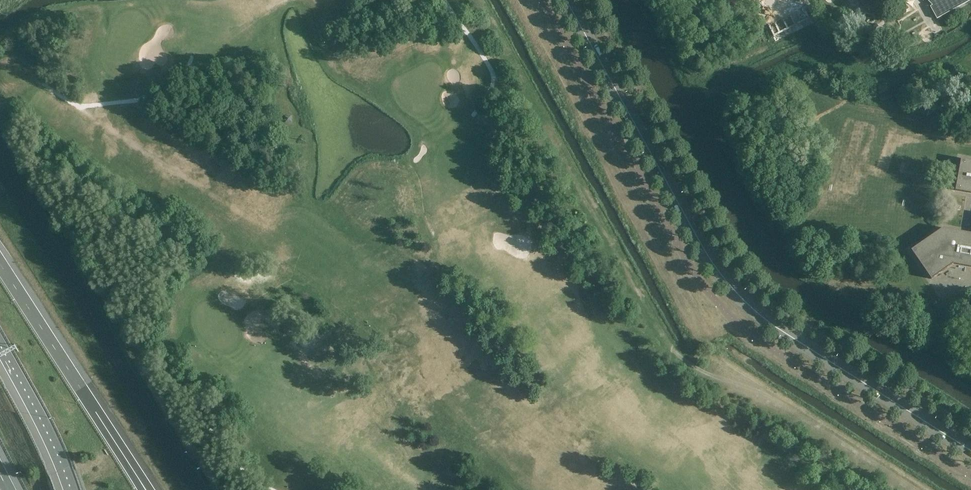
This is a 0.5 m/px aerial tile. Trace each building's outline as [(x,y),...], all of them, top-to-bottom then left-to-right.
[(865,8),(876,8),(882,0),(861,0),(865,8)] [(932,5),(930,6),(937,19),(970,0),(927,0),(932,5)] [(961,158),(955,190),(967,192),(970,193),(970,160),(961,158)] [(961,231),(942,228),(911,249),(931,279),(954,264),(970,267),(970,233),(961,231)]
